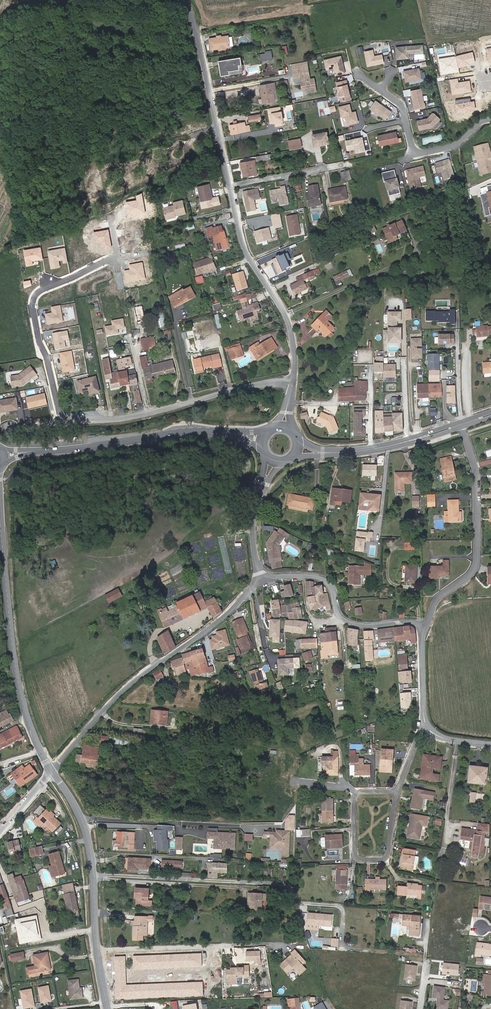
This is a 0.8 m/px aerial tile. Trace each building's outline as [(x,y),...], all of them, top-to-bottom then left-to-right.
[(216,42),(212,43),(214,54),(218,53),(225,52),(229,51),(227,40),(220,42),(220,43),(216,44),(216,42)] [(397,52),(398,64),(410,62),(409,58),(424,56),(423,49),(397,52)] [(373,54),(365,56),(368,70),(384,67),(382,59),(375,61),(373,54)] [(267,62),(271,61),(270,57),(268,57),(268,55),(262,56),(263,58),(259,59),(260,66),(268,64),(267,62)] [(336,80),(345,78),(341,61),(324,65),(326,74),(334,73),(336,80)] [(218,66),(221,80),(242,77),(241,69),(239,62),(226,64),(218,66)] [(309,85),(305,65),(290,68),(293,82),(299,81),(300,81),(301,84),(299,87),(301,94),(303,96),(311,95),(310,93),(314,92),(313,84),(309,85)] [(419,72),(404,76),(406,86),(422,83),(419,72)] [(351,104),(346,85),(336,87),(341,106),(351,104)] [(273,106),(271,97),(274,96),(273,88),(259,90),(261,103),(258,104),(258,109),(273,106)] [(422,93),(411,95),(415,114),(426,112),(422,93)] [(391,117),(375,106),(370,114),(386,125),(391,117)] [(320,123),(330,120),(327,107),(316,109),(320,123)] [(350,110),(339,112),(342,122),(346,121),(349,130),(358,127),(356,117),(352,118),(350,110)] [(260,112),(248,115),(249,122),(262,119),(260,112)] [(418,126),(420,135),(434,132),(440,125),(440,123),(435,118),(433,119),(429,124),(418,126)] [(246,138),(244,129),(229,132),(231,141),(246,138)] [(443,134),(422,136),(423,143),(443,141),(443,134)] [(327,147),(326,138),(311,141),(313,150),(320,149),(327,147)] [(378,143),(380,151),(398,147),(396,139),(378,143)] [(299,143),(299,142),(287,144),(289,153),(296,152),(301,151),(299,143)] [(362,143),(346,146),(348,155),(355,154),(356,158),(365,156),(362,143)] [(490,152),(477,155),(484,182),(490,180),(490,155),(490,152)] [(270,157),(255,160),(256,165),(267,163),(271,162),(270,157)] [(254,164),(240,167),(243,180),(257,178),(254,164)] [(442,178),(444,187),(454,185),(450,167),(436,170),(438,178),(442,178)] [(411,175),(406,176),(410,195),(421,193),(419,183),(426,182),(424,172),(415,174),(414,175),(411,176),(411,175)] [(386,187),(389,201),(400,199),(395,175),(382,178),(384,187),(386,187)] [(342,189),(349,188),(346,176),(339,178),(342,189)] [(297,185),(290,186),(292,197),(299,195),(297,185)] [(207,188),(196,191),(200,207),(211,204),(207,188)] [(278,193),(268,195),(269,204),(276,203),(278,210),(286,208),(283,190),(278,191),(278,193)] [(241,196),(244,212),(253,211),(251,204),(258,203),(256,193),(241,196)] [(315,193),(307,194),(306,195),(307,198),(303,199),(305,212),(318,209),(315,193)] [(327,196),(329,208),(346,205),(343,193),(327,196)] [(173,212),(163,214),(166,225),(174,223),(174,220),(175,220),(176,221),(184,219),(181,207),(173,209),(173,212)] [(270,220),(271,227),(272,232),(273,233),(280,231),(278,221),(277,219),(270,220)] [(284,221),(288,241),(295,239),(294,236),(298,235),(294,219),(284,221)] [(209,227),(203,228),(205,236),(210,235),(213,251),(229,247),(225,230),(224,231),(223,225),(209,228),(209,227)] [(404,236),(399,226),(380,235),(385,245),(394,241),(397,239),(395,237),(399,235),(400,238),(404,236)] [(253,237),(256,248),(269,244),(267,233),(253,237)] [(23,249),(26,266),(34,264),(34,261),(43,259),(41,246),(23,249)] [(62,260),(63,263),(68,262),(66,247),(48,249),(51,268),(61,267),(60,260),(62,260)] [(215,269),(212,259),(192,264),(193,267),(195,275),(215,269)] [(270,269),(275,280),(283,277),(282,275),(289,272),(286,265),(287,265),(285,259),(277,262),(276,261),(273,263),(273,264),(269,266),(270,269)] [(242,271),(232,274),(237,290),(247,287),(242,271)] [(202,275),(195,277),(197,284),(204,282),(202,275)] [(311,275),(308,276),(310,281),(306,283),(307,285),(314,282),(314,281),(312,275),(311,275)] [(288,290),(292,299),(298,297),(305,294),(301,285),(306,283),(310,281),(308,276),(300,279),(299,280),(294,282),(296,286),(288,290)] [(170,297),(174,304),(177,302),(178,304),(181,303),(191,298),(192,299),(196,297),(191,288),(184,291),(184,290),(170,297)] [(222,308),(221,301),(212,303),(214,310),(222,308)] [(244,312),(237,314),(240,324),(256,319),(254,311),(259,310),(257,303),(247,306),(246,302),(241,303),(244,312)] [(61,305),(51,306),(52,312),(45,313),(47,324),(64,321),(61,305)] [(256,319),(247,322),(248,325),(259,322),(256,314),(259,313),(259,310),(254,311),(256,319)] [(425,313),(425,323),(438,323),(438,324),(449,324),(449,326),(454,326),(454,311),(449,311),(449,313),(435,313),(425,313)] [(385,331),(385,343),(390,343),(390,339),(397,339),(397,340),(402,340),(402,332),(401,332),(401,328),(398,328),(398,321),(402,321),(401,312),(390,312),(390,331),(385,331)] [(329,321),(323,315),(309,330),(313,334),(315,332),(317,331),(325,338),(331,331),(324,325),(329,321)] [(125,317),(111,320),(112,324),(104,326),(106,336),(127,332),(125,317)] [(484,339),(490,339),(490,331),(485,332),(484,329),(473,330),(473,333),(473,337),(474,341),(484,340),(484,339)] [(68,330),(52,333),(55,349),(66,347),(65,340),(70,339),(68,330)] [(325,338),(317,331),(315,332),(322,340),(325,338)] [(450,345),(450,336),(438,337),(438,346),(446,346),(446,345),(450,345)] [(144,350),(156,347),(154,337),(142,340),(144,350)] [(194,340),(195,344),(197,343),(199,352),(203,351),(200,339),(194,340)] [(267,340),(274,350),(277,349),(270,339),(267,340)] [(421,339),(410,340),(412,359),(422,358),(421,339)] [(274,350),(267,340),(260,346),(258,343),(249,349),(256,359),(258,357),(260,360),(266,356),(265,355),(269,352),(270,353),(274,350)] [(241,348),(229,352),(232,361),(237,359),(236,356),(243,354),(241,348)] [(63,372),(76,370),(72,350),(59,352),(63,372)] [(430,371),(440,370),(439,355),(429,356),(430,371)] [(130,356),(119,359),(120,366),(132,363),(130,356)] [(220,356),(211,358),(213,367),(214,369),(223,367),(220,356)] [(145,379),(150,378),(150,377),(149,372),(153,371),(152,366),(148,367),(145,357),(140,358),(142,369),(143,369),(145,379)] [(204,369),(213,367),(211,358),(194,361),(197,373),(204,371),(204,369)] [(375,374),(384,374),(384,366),(384,358),(377,358),(377,364),(375,364),(375,374)] [(151,378),(175,373),(172,361),(152,366),(153,371),(149,372),(150,377),(150,378),(151,378)] [(104,378),(109,377),(108,375),(110,374),(111,374),(109,363),(102,365),(104,378)] [(483,375),(490,374),(490,363),(483,364),(483,375)] [(384,374),(384,379),(396,378),(396,366),(384,366),(384,374)] [(21,377),(13,378),(14,388),(25,386),(38,376),(32,368),(21,377)] [(119,373),(120,379),(121,382),(122,385),(138,382),(135,369),(119,373)] [(110,383),(110,387),(122,385),(121,382),(120,379),(119,379),(115,380),(114,374),(111,374),(110,374),(108,375),(109,377),(109,378),(110,383)] [(97,378),(79,381),(81,391),(89,390),(92,389),(93,394),(99,393),(97,378)] [(338,389),(338,401),(366,400),(366,393),(367,393),(367,382),(355,382),(355,384),(355,388),(349,389),(338,389)] [(416,389),(416,393),(416,400),(416,402),(439,401),(439,388),(416,389)] [(452,390),(444,391),(444,407),(453,407),(452,401),(452,390)] [(48,406),(46,396),(27,401),(29,411),(48,406)] [(0,402),(0,413),(18,410),(17,399),(0,402)] [(354,414),(354,433),(356,433),(356,436),(365,436),(365,430),(363,430),(363,427),(362,427),(361,419),(362,419),(362,416),(365,416),(365,410),(356,410),(356,414),(354,414)] [(385,411),(376,411),(376,432),(385,432),(383,415),(385,415),(385,414),(385,411)] [(392,418),(393,431),(402,430),(401,413),(392,414),(392,418)] [(326,425),(327,426),(329,432),(339,429),(334,419),(321,414),(320,419),(319,419),(317,423),(324,425),(325,424),(326,425)] [(392,414),(385,414),(385,415),(383,415),(385,432),(393,431),(392,418),(392,414)] [(439,464),(443,483),(454,481),(453,476),(452,476),(451,471),(453,471),(451,466),(450,466),(449,462),(439,464)] [(396,476),(396,485),(412,485),(412,476),(396,476)] [(342,494),(333,492),(331,506),(335,506),(336,502),(341,503),(349,503),(351,492),(343,491),(342,494)] [(307,510),(309,511),(310,500),(285,495),(285,497),(284,501),(283,505),(307,510)] [(362,495),(359,511),(378,514),(379,508),(380,498),(362,495)] [(447,517),(447,526),(460,526),(459,518),(457,518),(457,507),(447,507),(447,517)] [(283,534),(278,530),(275,534),(273,532),(265,544),(268,563),(279,561),(278,552),(276,552),(276,546),(282,538),(281,538),(283,534)] [(364,552),(365,540),(371,541),(372,532),(356,530),(354,551),(364,552)] [(279,561),(268,563),(269,573),(280,571),(279,561)] [(441,573),(428,573),(428,585),(437,585),(437,582),(448,582),(446,565),(441,566),(441,573)] [(360,568),(349,567),(348,587),(359,587),(359,577),(371,577),(371,568),(364,568),(360,568)] [(415,571),(404,570),(402,586),(413,588),(415,571)] [(305,590),(307,598),(313,597),(322,595),(320,587),(312,588),(312,583),(305,583),(305,588),(305,590)] [(280,594),(281,599),(293,598),(290,586),(284,587),(285,592),(281,593),(280,594)] [(118,591),(105,597),(108,604),(112,602),(110,599),(120,594),(118,591)] [(110,599),(112,602),(122,597),(120,594),(110,599)] [(157,614),(163,629),(205,608),(211,620),(216,616),(221,614),(220,612),(219,611),(214,600),(213,600),(211,601),(203,604),(201,599),(198,594),(176,605),(175,606),(176,609),(175,609),(175,611),(171,613),(168,615),(166,615),(165,613),(161,615),(160,612),(157,614)] [(322,595),(313,597),(314,604),(309,605),(310,611),(311,611),(321,609),(323,608),(325,608),(326,613),(329,612),(330,612),(326,595),(322,595)] [(349,604),(347,597),(338,599),(339,606),(345,605),(349,604)] [(272,619),(280,617),(278,607),(277,601),(269,602),(272,619)] [(298,605),(278,607),(280,617),(280,619),(300,616),(298,605)] [(285,621),(280,621),(263,620),(267,631),(283,633),(285,621)] [(285,621),(283,633),(304,636),(305,628),(306,624),(285,621)] [(240,626),(242,626),(241,622),(231,626),(238,643),(236,644),(239,651),(248,647),(245,640),(246,639),(244,635),(240,626)] [(409,629),(403,630),(404,636),(404,642),(411,641),(412,645),(416,645),(416,641),(415,636),(414,632),(413,631),(411,630),(409,629)] [(227,645),(223,630),(216,632),(217,635),(215,636),(210,637),(211,640),(207,641),(210,650),(214,648),(214,647),(222,645),(222,646),(227,645)] [(320,645),(336,643),(335,630),(333,630),(324,631),(325,632),(325,634),(325,635),(319,636),(320,645)] [(394,630),(378,632),(379,644),(395,643),(394,630)] [(403,630),(394,630),(395,643),(404,642),(404,636),(403,630)] [(356,639),(358,632),(351,631),(348,631),(349,647),(356,647),(356,639)] [(372,633),(364,633),(364,643),(373,643),(372,633)] [(156,640),(162,655),(172,648),(166,634),(156,640)] [(316,641),(300,642),(301,650),(316,650),(316,646),(316,641)] [(336,643),(320,645),(321,652),(320,653),(321,660),(327,660),(327,657),(338,656),(336,643)] [(200,650),(180,656),(181,660),(168,663),(170,670),(175,668),(175,670),(177,676),(183,674),(181,667),(183,666),(184,670),(188,669),(189,676),(192,675),(192,676),(196,675),(197,676),(206,673),(207,674),(211,673),(208,663),(205,664),(200,650)] [(309,654),(301,656),(303,663),(311,661),(309,654)] [(397,658),(398,669),(399,669),(406,668),(406,667),(405,661),(405,658),(397,658)] [(292,661),(277,661),(277,677),(287,677),(286,670),(292,670),(292,661)] [(265,688),(264,683),(261,684),(258,672),(255,673),(255,670),(249,671),(250,675),(248,675),(252,687),(254,686),(256,691),(265,688)] [(153,681),(160,678),(157,672),(151,674),(153,681)] [(176,691),(167,695),(170,702),(178,698),(176,691)] [(401,692),(400,707),(412,707),(412,692),(401,692)] [(152,723),(162,724),(163,713),(147,712),(146,725),(152,725),(152,723)] [(21,741),(16,730),(0,738),(0,751),(21,741)] [(97,744),(112,746),(113,738),(98,737),(97,744)] [(80,757),(74,756),(73,763),(93,766),(96,748),(81,746),(80,757)] [(388,761),(390,761),(390,754),(379,754),(378,770),(388,770),(388,761)] [(421,775),(417,774),(417,781),(436,784),(437,777),(428,776),(429,770),(438,772),(440,760),(423,757),(422,764),(421,764),(420,770),(422,771),(421,775)] [(352,758),(348,758),(347,774),(352,775),(352,778),(367,779),(367,768),(361,768),(361,762),(356,762),(356,758),(352,758)] [(322,762),(320,780),(334,781),(336,759),(331,759),(331,763),(329,763),(328,763),(322,762)] [(388,770),(378,770),(378,773),(390,773),(390,761),(388,761),(388,770)] [(9,779),(18,790),(24,786),(24,787),(35,778),(27,768),(22,772),(19,768),(13,773),(14,774),(9,779)] [(470,769),(468,784),(485,786),(487,771),(470,769)] [(412,794),(409,813),(419,814),(421,803),(429,804),(430,797),(412,794)] [(320,802),(320,822),(329,822),(329,802),(320,802)] [(54,822),(50,818),(41,810),(33,819),(38,822),(35,826),(41,831),(44,827),(54,836),(61,828),(54,822)] [(409,823),(405,840),(418,843),(421,829),(425,829),(427,820),(415,818),(414,823),(409,823)] [(168,826),(160,826),(160,831),(156,831),(156,841),(158,841),(158,850),(170,850),(170,842),(168,842),(168,840),(167,840),(167,831),(168,831),(168,826)] [(474,833),(461,832),(460,842),(473,844),(473,850),(469,852),(472,856),(479,857),(479,856),(483,856),(484,844),(483,844),(484,838),(481,838),(481,834),(489,835),(489,828),(488,827),(478,826),(477,834),(477,835),(475,834),(474,833)] [(283,857),(289,857),(290,831),(279,831),(279,835),(276,835),(276,833),(264,832),(264,837),(271,838),(270,843),(275,843),(275,849),(283,850),(283,857)] [(134,832),(115,832),(115,841),(111,841),(110,847),(114,847),(127,848),(127,851),(134,851),(134,832)] [(236,834),(209,832),(208,838),(218,838),(218,841),(222,849),(235,849),(236,834)] [(343,835),(327,835),(327,837),(322,837),(322,846),(343,847),(343,835)] [(23,853),(19,842),(9,845),(11,854),(16,853),(17,855),(23,853)] [(45,858),(43,850),(32,853),(34,860),(45,858)] [(402,851),(400,870),(411,871),(412,867),(416,867),(418,860),(413,859),(414,853),(402,851)] [(56,878),(65,876),(63,869),(63,867),(60,856),(50,859),(53,869),(50,870),(54,883),(56,883),(56,881),(57,880),(56,878)] [(127,869),(136,870),(137,868),(149,868),(150,859),(128,857),(127,869)] [(228,864),(208,863),(208,867),(209,867),(208,877),(217,878),(218,872),(227,873),(228,864)] [(348,890),(348,871),(337,871),(337,890),(348,890)] [(19,891),(17,885),(15,885),(14,883),(17,882),(17,879),(15,876),(9,879),(15,899),(19,897),(17,892),(18,892),(19,891)] [(20,878),(17,879),(17,882),(14,883),(15,885),(17,885),(25,882),(24,879),(23,877),(20,878)] [(8,901),(2,881),(0,882),(0,895),(3,903),(8,901)] [(25,882),(17,885),(19,891),(18,892),(17,892),(19,897),(15,899),(17,906),(30,900),(25,882)] [(370,885),(365,885),(365,896),(370,896),(370,892),(385,893),(385,883),(370,882),(370,885)] [(417,888),(417,886),(405,886),(405,889),(397,889),(396,899),(405,899),(405,897),(416,897),(416,900),(421,900),(422,888),(417,888)] [(145,904),(145,898),(145,892),(133,892),(133,901),(135,901),(135,908),(150,909),(150,904),(145,904)] [(76,895),(66,898),(70,916),(80,913),(76,895)] [(249,902),(249,911),(258,911),(258,902),(262,902),(262,897),(245,897),(245,902),(249,902)] [(490,912),(490,900),(479,898),(477,912),(489,913),(489,912),(490,912)] [(17,923),(8,901),(3,903),(10,926),(17,923)] [(249,902),(245,902),(245,912),(262,912),(262,902),(258,902),(258,911),(249,911),(249,902)] [(420,917),(403,915),(402,926),(409,926),(408,929),(410,929),(410,936),(418,936),(420,917)] [(304,927),(306,927),(305,932),(317,933),(317,928),(329,929),(330,918),(305,916),(304,927)] [(133,920),(133,924),(133,930),(130,930),(130,944),(140,944),(140,939),(141,939),(141,930),(144,930),(144,925),(151,925),(150,920),(133,920)] [(475,946),(474,960),(480,960),(480,957),(490,958),(490,948),(475,946)] [(292,954),(291,952),(286,956),(287,957),(283,961),(284,963),(289,958),(289,957),(292,954)] [(178,964),(187,962),(185,954),(176,956),(178,964)] [(257,954),(243,954),(243,964),(251,963),(251,966),(257,966),(257,954)] [(289,958),(284,963),(283,961),(277,966),(284,974),(290,969),(292,971),(300,963),(301,963),(292,954),(289,957),(289,958)] [(11,958),(12,964),(25,962),(24,955),(11,958)] [(36,968),(33,969),(29,970),(30,976),(34,975),(49,973),(47,965),(49,965),(47,956),(34,958),(36,968)] [(181,979),(177,966),(171,967),(170,962),(159,965),(158,959),(150,961),(152,970),(147,972),(146,968),(136,971),(136,972),(129,973),(129,975),(130,976),(126,977),(128,983),(124,984),(120,985),(122,994),(129,993),(131,998),(142,995),(141,992),(155,988),(156,992),(170,988),(170,987),(169,982),(175,981),(181,979)] [(443,962),(442,974),(459,975),(460,963),(443,962)] [(298,965),(292,971),(296,975),(302,969),(298,965)] [(417,967),(406,965),(404,980),(415,982),(417,967)] [(223,974),(224,986),(232,986),(232,978),(239,978),(239,979),(245,979),(245,969),(232,969),(232,971),(232,973),(227,973),(223,974)] [(486,972),(485,977),(483,977),(482,981),(485,982),(483,997),(490,998),(490,973),(486,972)] [(78,982),(68,983),(70,1001),(82,1000),(81,991),(78,991),(77,989),(79,988),(78,982)] [(40,1002),(51,1001),(50,985),(38,986),(40,1002)] [(32,988),(20,990),(23,1008),(35,1006),(32,988)] [(438,1000),(437,1008),(447,1008),(448,1002),(443,1002),(445,990),(435,988),(433,999),(438,1000)] [(411,1002),(401,1001),(400,1008),(410,1008),(411,1002)]
